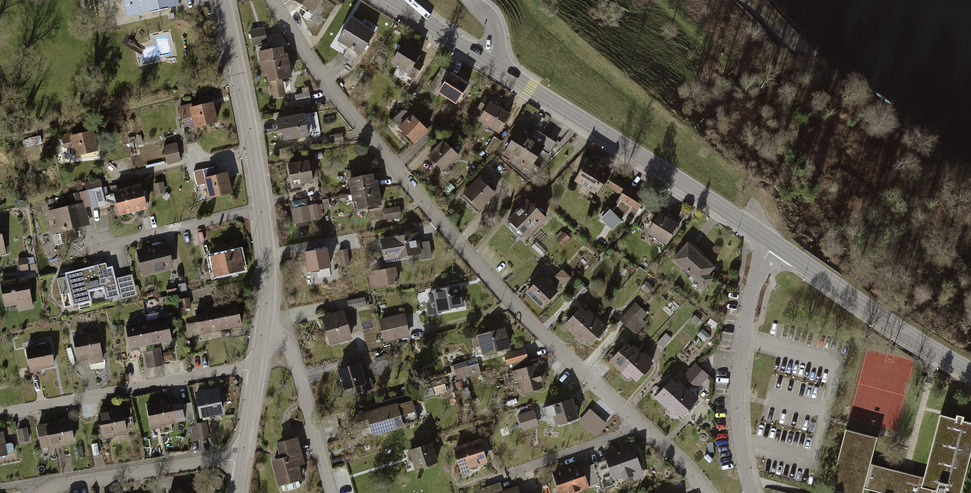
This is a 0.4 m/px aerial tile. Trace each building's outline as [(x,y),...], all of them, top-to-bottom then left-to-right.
[(129,19),(178,7),(177,0),(125,0),(129,19)] [(305,12),(302,19),(316,47),(341,6),(332,0),(288,0),(288,1),(305,12)] [(353,66),(374,32),(350,16),(336,38),(348,47),(341,58),(353,66)] [(264,28),(250,31),(253,47),(267,44),(264,28)] [(408,72),(422,50),(404,39),(391,60),(408,72)] [(282,48),(257,53),(261,71),(289,65),(287,55),(283,56),(282,48)] [(289,65),(261,71),(261,77),(266,77),(268,84),(270,84),(273,98),(286,96),(283,82),(293,80),(289,65)] [(451,71),(439,89),(456,100),(468,82),(451,71)] [(490,101),(480,117),(499,129),(509,113),(490,101)] [(178,107),(181,120),(192,118),(195,130),(218,125),(214,104),(192,109),(191,104),(178,107)] [(304,111),(276,115),(278,130),(282,129),(283,138),(308,134),(304,111)] [(411,112),(399,124),(417,141),(428,128),(411,112)] [(519,127),(504,151),(529,168),(545,144),(519,127)] [(61,136),(64,149),(72,148),(75,159),(100,153),(94,132),(73,137),(72,133),(61,136)] [(443,138),(427,154),(444,170),(460,154),(443,138)] [(163,147),(167,165),(181,162),(177,143),(163,147)] [(588,157),(573,179),(595,193),(610,171),(588,157)] [(309,158),(288,162),(292,181),(301,179),(301,183),(313,181),(309,158)] [(351,193),(379,189),(377,178),(375,178),(373,171),(349,175),(351,193)] [(205,185),(208,201),(233,196),(228,175),(206,180),(203,180),(205,185)] [(479,175),(463,192),(480,208),(496,192),(479,175)] [(91,210),(106,206),(104,195),(108,194),(106,187),(102,188),(101,180),(84,183),(86,192),(68,196),(71,206),(85,203),(86,209),(90,207),(91,210)] [(166,194),(163,182),(153,185),(156,196),(166,194)] [(113,193),(118,217),(147,211),(141,186),(113,193)] [(628,188),(617,204),(635,215),(645,200),(628,188)] [(379,189),(351,193),(352,200),(357,200),(358,207),(382,203),(379,189)] [(526,236),(546,215),(528,197),(507,217),(526,236)] [(46,213),(51,236),(90,226),(86,209),(85,203),(71,206),(46,213)] [(318,203),(291,208),(293,224),(320,219),(318,203)] [(601,215),(613,226),(624,214),(612,203),(601,215)] [(400,207),(383,210),(385,220),(401,217),(400,207)] [(647,231),(665,243),(670,235),(673,237),(680,228),(676,226),(678,223),(660,211),(647,231)] [(418,231),(380,239),(384,260),(422,253),(418,231)] [(562,246),(570,238),(564,232),(556,240),(562,246)] [(689,241),(673,258),(705,287),(714,277),(709,273),(716,266),(689,241)] [(208,258),(209,263),(203,264),(207,280),(244,272),(240,251),(238,251),(236,242),(208,248),(210,257),(208,258)] [(531,247),(542,257),(547,252),(536,242),(531,247)] [(168,244),(137,253),(143,275),(175,267),(168,244)] [(327,246),(304,251),(308,270),(331,265),(327,246)] [(338,252),(340,267),(350,266),(347,250),(338,252)] [(98,268),(65,276),(73,308),(91,303),(88,292),(103,288),(106,301),(120,297),(115,280),(111,268),(107,270),(106,266),(98,268)] [(396,266),(369,270),(372,286),(399,282),(396,266)] [(562,268),(555,276),(564,284),(571,277),(562,268)] [(542,274),(525,291),(541,307),(558,290),(542,274)] [(132,275),(115,280),(120,297),(121,301),(138,296),(132,275)] [(0,283),(0,286),(5,309),(18,307),(19,312),(33,309),(27,278),(0,283)] [(572,292),(578,299),(588,290),(582,283),(572,292)] [(464,305),(460,284),(433,289),(434,292),(428,293),(429,300),(424,301),(427,315),(438,313),(438,310),(464,305)] [(176,285),(166,287),(167,294),(177,292),(176,285)] [(189,298),(179,300),(181,311),(191,309),(189,298)] [(633,330),(647,312),(634,301),(619,319),(633,330)] [(238,303),(217,307),(222,332),(242,328),(238,303)] [(575,335),(594,314),(588,309),(586,311),(580,306),(564,325),(575,335)] [(222,332),(217,307),(195,311),(199,336),(222,332)] [(344,310),(323,316),(330,342),(351,336),(344,310)] [(594,314),(575,335),(582,341),(585,338),(591,344),(607,326),(594,314)] [(702,321),(695,314),(691,319),(697,325),(702,321)] [(404,315),(379,320),(384,343),(409,338),(404,315)] [(167,318),(147,322),(151,347),(172,343),(167,318)] [(147,322),(126,326),(131,351),(151,347),(147,322)] [(506,326),(478,333),(479,337),(474,338),(476,346),(480,345),(483,354),(511,347),(506,326)] [(97,332),(72,338),(78,363),(89,361),(90,365),(104,362),(97,332)] [(621,371),(641,350),(634,344),(632,346),(626,341),(609,360),(621,371)] [(49,346),(24,351),(29,374),(54,369),(49,346)] [(147,366),(166,362),(162,346),(143,350),(147,366)] [(165,358),(174,357),(173,347),(164,348),(165,358)] [(528,348),(504,355),(506,365),(530,358),(528,348)] [(641,350),(621,371),(628,377),(630,375),(637,381),(654,362),(641,350)] [(481,374),(477,358),(453,366),(458,381),(481,374)] [(359,361),(339,366),(344,386),(364,381),(359,361)] [(540,363),(512,370),(514,381),(518,380),(521,392),(545,386),(540,363)] [(697,388),(709,375),(695,363),(683,376),(697,388)] [(654,396),(666,407),(686,385),(680,380),(678,383),(672,378),(654,396)] [(686,385),(666,407),(674,414),(676,412),(682,417),(699,398),(686,385)] [(218,388),(196,394),(202,420),(225,414),(218,388)] [(573,397),(543,406),(546,417),(554,414),(557,424),(579,417),(573,397)] [(170,398),(146,404),(152,430),(185,423),(181,403),(172,406),(170,398)] [(397,402),(365,410),(372,434),(403,426),(397,402)] [(538,425),(533,410),(518,415),(523,430),(538,425)] [(590,410),(580,421),(596,435),(606,424),(590,410)] [(128,434),(124,411),(98,415),(102,438),(128,434)] [(901,471),(895,492),(932,492),(933,490),(936,491),(936,492),(944,492),(945,492),(961,492),(970,453),(970,422),(940,414),(924,477),(906,472),(901,471)] [(70,421),(36,427),(40,449),(74,443),(70,421)] [(191,424),(194,440),(211,437),(208,421),(191,424)] [(20,440),(31,439),(30,425),(19,426),(20,440)] [(901,471),(870,463),(877,437),(845,429),(830,489),(844,492),(863,492),(864,488),(882,492),(895,492),(901,471)] [(298,438),(276,444),(281,461),(271,463),(278,489),(302,482),(298,467),(305,465),(298,438)] [(429,442),(408,449),(414,469),(435,462),(429,442)] [(480,442),(453,450),(461,476),(472,473),(471,470),(488,465),(480,442)] [(635,444),(605,453),(612,479),(631,473),(633,480),(644,477),(635,444)] [(551,471),(558,492),(576,492),(575,491),(590,485),(581,460),(551,471)] [(531,487),(520,491),(518,485),(502,490),(500,482),(483,488),(484,492),(533,492),(531,487)] [(169,492),(197,492),(186,485),(168,488),(169,492)]
